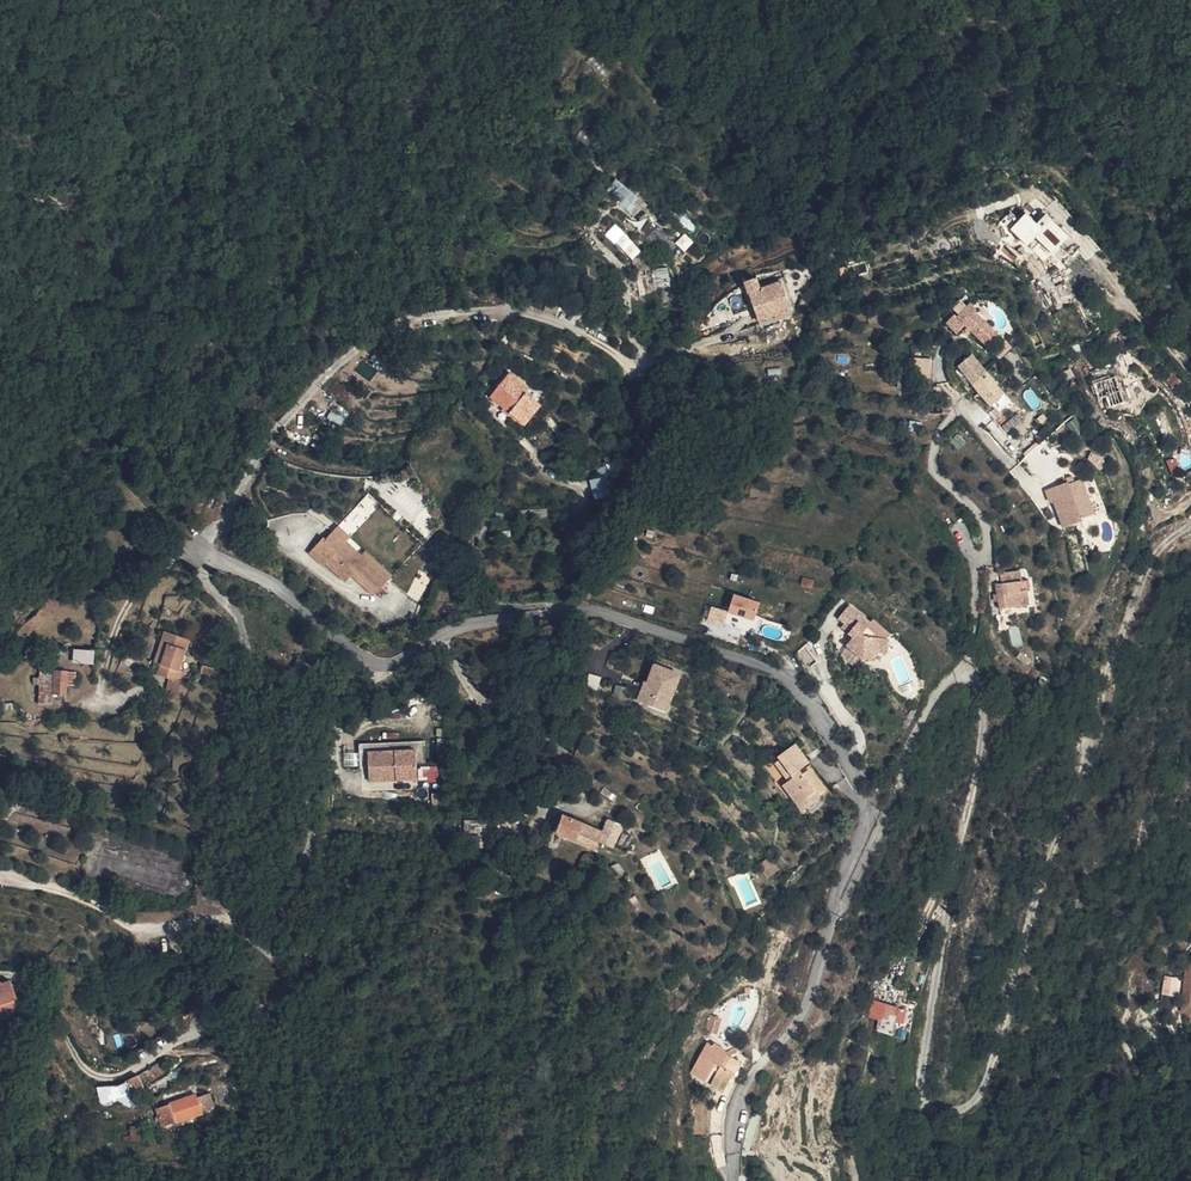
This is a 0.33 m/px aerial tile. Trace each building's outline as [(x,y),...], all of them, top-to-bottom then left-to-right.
[(636,188),(613,169),(599,184),(601,184),(623,203),(636,188)] [(1012,212),(1004,221),(1012,227),(1019,218),(1012,212)] [(1028,212),(1012,228),(1028,244),(1037,236),(1054,252),(1071,235),(1048,212),(1038,222),(1028,212)] [(675,235),(658,221),(651,228),(667,243),(675,235)] [(616,228),(611,233),(626,247),(631,242),(616,228)] [(1062,304),(1059,298),(1071,292),(1062,277),(1054,261),(1030,273),(1048,310),(1062,304)] [(1071,292),(1079,288),(1071,273),(1062,277),(1071,292)] [(760,276),(747,279),(759,323),(785,316),(784,314),(793,311),(785,279),(762,285),(760,276)] [(1014,347),(965,296),(953,307),(958,311),(947,322),(958,333),(967,324),(1001,359),(1014,347)] [(964,364),(977,354),(969,344),(955,354),(964,364)] [(1125,352),(1098,362),(1111,395),(1138,385),(1125,352)] [(972,374),(978,380),(990,370),(977,354),(964,364),(972,374)] [(917,357),(917,375),(933,376),(933,357),(917,357)] [(993,375),(990,370),(978,380),(981,384),(993,375)] [(513,373),(491,393),(520,425),(539,407),(523,392),(528,388),(513,373)] [(1065,480),(1061,473),(1054,476),(1056,481),(1057,483),(1065,480)] [(610,495),(609,477),(593,478),(595,496),(610,495)] [(1086,514),(1071,477),(1065,480),(1057,483),(1056,481),(1036,488),(1041,504),(1045,503),(1055,530),(1075,524),(1072,518),(1086,514)] [(343,521),(348,515),(337,504),(331,511),(343,521)] [(322,515),(310,529),(327,545),(331,541),(348,556),(372,575),(387,560),(360,536),(355,541),(338,527),(343,521),(331,511),(325,518),(322,515)] [(360,536),(343,521),(338,527),(355,541),(360,536)] [(365,531),(360,536),(387,560),(393,554),(365,531)] [(327,545),(344,561),(348,556),(331,541),(327,545)] [(1009,566),(988,568),(989,577),(984,578),(987,602),(1014,600),(1013,587),(1016,587),(1015,576),(1009,576),(1009,566)] [(712,605),(708,620),(754,631),(762,599),(735,593),(731,609),(712,605)] [(844,635),(859,649),(871,650),(871,642),(884,643),(885,628),(871,627),(871,622),(864,617),(866,613),(843,595),(833,609),(840,613),(837,618),(849,627),(844,635)] [(148,655),(154,656),(166,658),(172,623),(154,620),(148,655)] [(857,649),(859,649),(844,635),(842,637),(857,649)] [(75,647),(74,660),(95,662),(96,649),(75,647)] [(154,656),(153,662),(170,665),(172,659),(166,658),(154,656)] [(666,691),(683,698),(693,668),(667,660),(654,698),(663,700),(666,691)] [(29,681),(40,679),(39,667),(28,668),(29,681)] [(179,672),(169,670),(162,669),(157,698),(174,701),(179,672)] [(666,691),(663,700),(680,706),(683,698),(666,691)] [(357,736),(404,735),(405,750),(414,749),(413,726),(347,728),(348,751),(357,751),(357,736)] [(405,750),(404,735),(357,736),(357,751),(358,780),(406,778),(405,750)] [(776,749),(779,753),(773,757),(783,770),(778,775),(794,797),(810,786),(817,794),(820,791),(817,788),(820,785),(805,765),(799,769),(795,764),(807,754),(794,737),(776,749)] [(441,764),(423,764),(424,780),(441,780),(441,764)] [(810,786),(794,797),(800,805),(817,794),(810,786)] [(585,815),(565,810),(561,825),(592,834),(601,837),(602,833),(616,837),(623,814),(609,810),(605,821),(585,815)] [(769,857),(759,865),(774,883),(783,877),(769,857)] [(1179,953),(1174,1001),(1190,1002),(1190,954),(1179,953)] [(1153,990),(1166,992),(1170,969),(1157,968),(1153,990)] [(1164,1005),(1166,992),(1153,990),(1150,1002),(1164,1005)] [(878,1012),(881,997),(870,994),(867,1010),(878,1012)] [(884,1027),(888,1028),(891,1010),(894,999),(881,997),(878,1012),(875,1029),(884,1031),(884,1027)] [(894,999),(891,1010),(900,1011),(902,1001),(894,999)] [(749,1067),(732,1059),(720,1082),(737,1090),(749,1067)] [(99,1078),(110,1095),(116,1092),(124,1087),(113,1070),(99,1078)] [(110,1095),(99,1078),(92,1083),(103,1098),(105,1098),(110,1095)] [(199,1094),(191,1079),(178,1086),(186,1100),(199,1094)] [(149,1120),(186,1100),(178,1086),(176,1082),(139,1102),(149,1120)] [(79,1085),(94,1096),(97,1097),(100,1098),(103,1098),(92,1083),(79,1085)] [(95,1099),(94,1096),(79,1085),(70,1086),(79,1103),(95,1099)] [(211,1091),(201,1096),(207,1109),(217,1104),(211,1091)] [(108,1105),(116,1098),(105,1098),(103,1098),(100,1098),(97,1097),(94,1096),(95,1099),(96,1104),(108,1105)]
